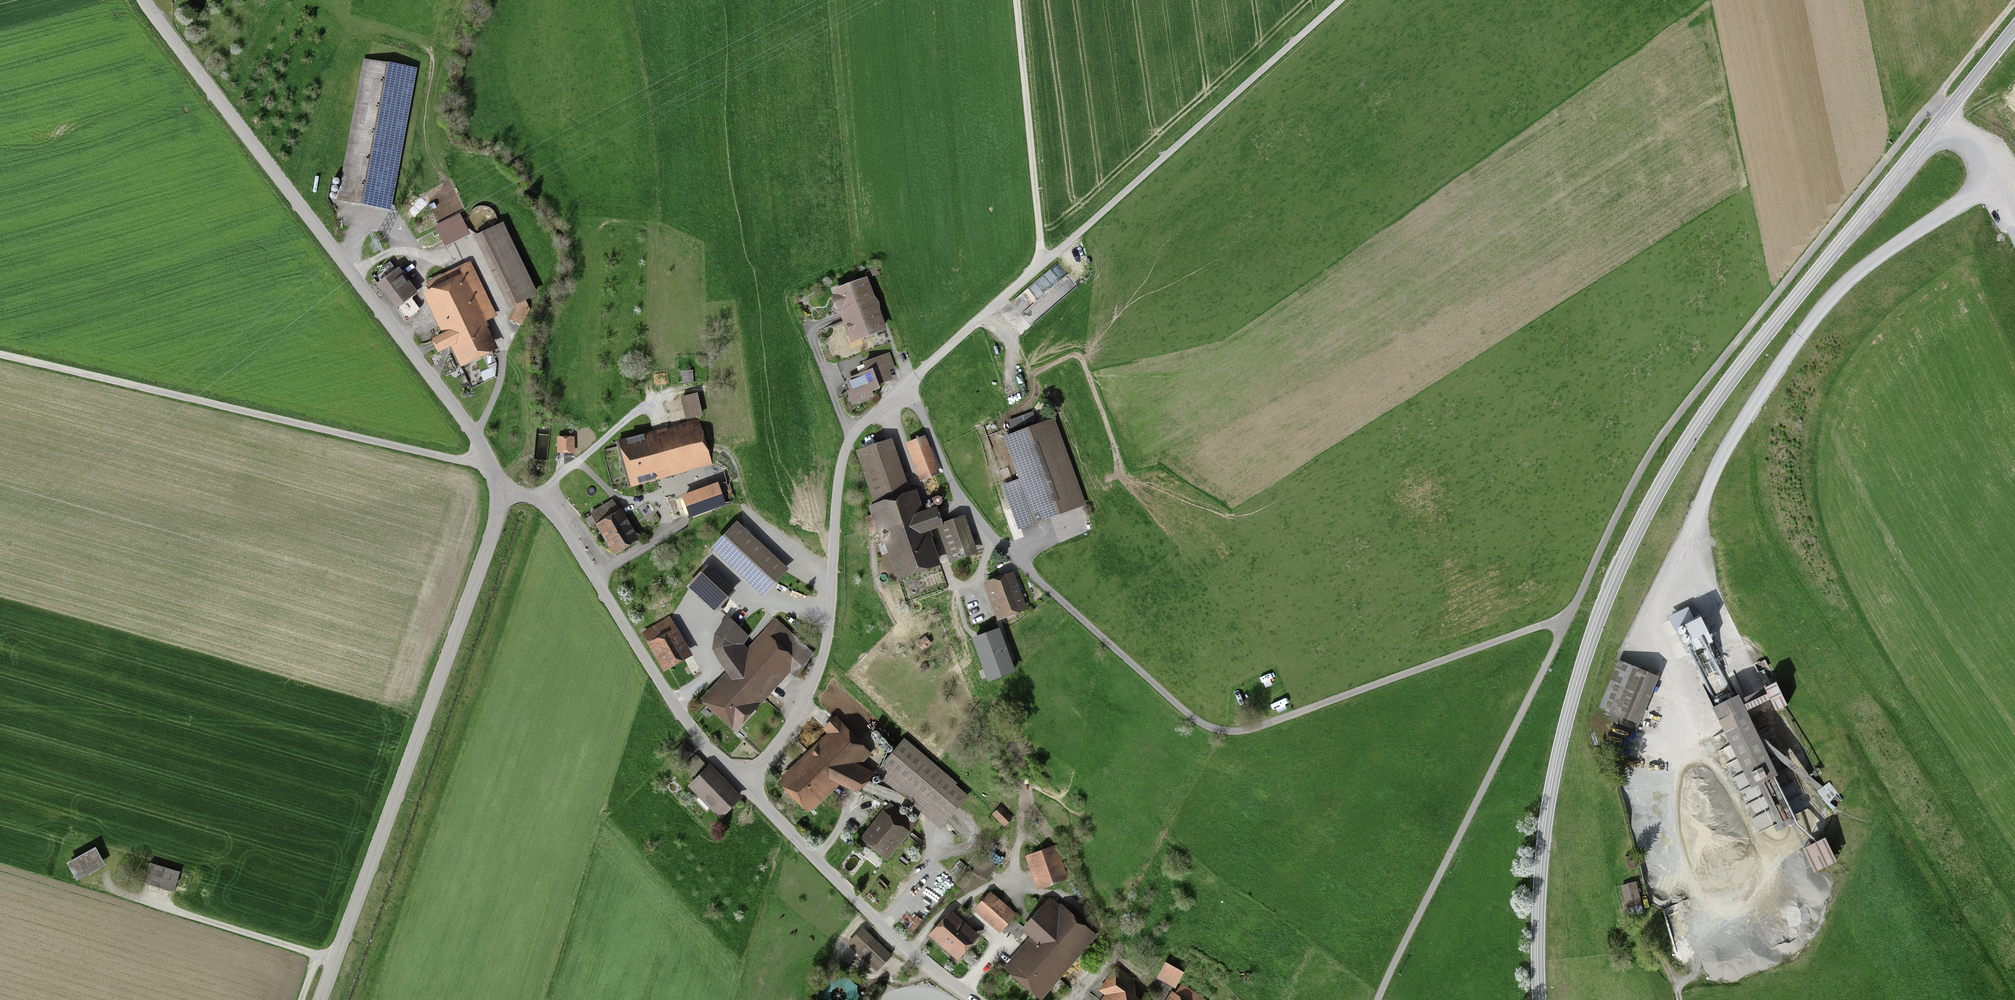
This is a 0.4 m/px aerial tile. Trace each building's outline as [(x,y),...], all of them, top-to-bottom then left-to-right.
[(407,68),(367,61),(341,200),(353,202),(355,193),(383,199),(407,68)] [(503,227),(473,240),(507,311),(524,303),(536,298),(503,227)] [(470,263),(429,283),(464,358),(489,346),(481,329),(478,330),(476,325),(495,316),(470,263)] [(397,270),(380,283),(397,304),(413,292),(397,270)] [(865,281),(843,289),(845,295),(837,298),(835,300),(834,304),(836,307),(841,307),(842,310),(872,299),(865,281)] [(529,312),(524,303),(514,309),(507,323),(520,330),(529,312)] [(883,329),(877,311),(846,322),(851,334),(859,331),(861,337),(883,329)] [(868,372),(849,379),(857,401),(872,396),(871,391),(878,388),(877,384),(890,380),(882,357),(864,363),(868,372)] [(1026,427),(1004,435),(1020,476),(1036,519),(1057,511),(1084,501),(1052,417),(1026,427)] [(641,440),(625,444),(635,481),(658,474),(657,471),(708,457),(699,428),(642,444),(641,440)] [(573,438),(558,438),(558,452),(573,452),(573,438)] [(924,439),(911,444),(924,477),(937,472),(924,439)] [(933,562),(909,493),(902,495),(885,445),(861,453),(878,503),(870,506),(873,515),(866,517),(871,530),(876,529),(881,544),(885,542),(896,575),(933,562)] [(1017,526),(1036,519),(1020,476),(1001,483),(1017,526)] [(717,485),(684,497),(691,516),(724,504),(717,485)] [(934,500),(935,501),(936,501),(937,502),(939,502),(940,501),(941,500),(942,499),(942,498),(942,497),(941,495),(940,494),(939,493),(938,493),(936,494),(935,494),(934,495),(934,497),(934,498),(934,500)] [(611,502),(591,513),(598,525),(601,523),(616,549),(633,539),(611,502)] [(939,524),(951,561),(970,555),(958,518),(939,524)] [(789,571),(737,525),(722,541),(712,553),(764,599),(773,589),(789,571)] [(1011,578),(990,586),(1000,614),(1022,606),(1011,578)] [(734,675),(711,700),(735,723),(736,722),(740,725),(754,709),(749,704),(792,657),(804,667),(812,655),(775,621),(764,633),(768,637),(742,666),(733,651),(748,636),(728,617),(740,606),(730,597),(718,609),(728,619),(723,626),(718,634),(717,634),(715,638),(716,638),(716,643),(716,649),(715,649),(717,654),(718,654),(721,660),(723,661),(734,675)] [(687,607),(674,614),(680,626),(693,619),(687,607)] [(1687,611),(1668,620),(1673,632),(1677,630),(1686,648),(1701,641),(1687,611)] [(910,630),(902,617),(894,623),(902,636),(910,630)] [(651,629),(644,633),(652,648),(656,645),(667,664),(685,654),(669,627),(655,636),(651,629)] [(1658,677),(1619,662),(1600,707),(1639,723),(1658,677)] [(1738,697),(1715,708),(1772,826),(1795,815),(1738,697)] [(862,768),(853,762),(866,749),(840,722),(834,727),(840,733),(789,781),(809,802),(835,778),(855,790),(873,773),(862,768)] [(871,734),(873,735),(874,735),(875,736),(877,735),(878,734),(879,733),(880,732),(880,730),(879,729),(878,728),(877,727),(876,726),(874,727),(873,727),(872,728),(871,729),(871,731),(871,732),(871,734)] [(879,741),(880,742),(881,743),(883,743),(884,742),(886,742),(887,740),(887,739),(887,738),(887,736),(886,735),(885,734),(883,734),(882,734),(880,734),(879,735),(878,737),(878,738),(878,739),(879,741)] [(885,747),(886,748),(888,749),(889,749),(891,749),(892,748),(893,747),(894,746),(894,744),(893,743),(892,741),(891,741),(890,740),(888,740),(887,741),(886,742),(885,743),(884,745),(885,746),(885,747)] [(684,743),(673,754),(682,763),(693,752),(684,743)] [(904,743),(884,766),(945,819),(965,796),(904,743)] [(688,768),(697,759),(693,754),(683,763),(688,768)] [(738,798),(703,762),(687,778),(722,814),(738,798)] [(872,780),(874,781),(875,782),(876,782),(878,781),(879,781),(880,780),(881,778),(881,777),(880,775),(879,774),(878,773),(877,773),(875,773),(874,773),(873,774),(872,776),(872,777),(872,779),(872,780)] [(900,809),(901,810),(903,811),(904,811),(906,811),(907,810),(908,809),(908,808),(908,806),(908,805),(907,803),(906,803),(904,802),(903,802),(901,803),(900,804),(900,805),(899,807),(899,808),(900,809)] [(914,826),(888,805),(864,836),(889,857),(914,826)] [(1001,807),(994,814),(1004,824),(1011,817),(1001,807)] [(909,818),(910,819),(912,820),(913,820),(915,820),(916,819),(917,818),(917,816),(918,815),(917,813),(916,812),(915,811),(914,811),(912,811),(911,811),(909,812),(909,814),(908,815),(909,817),(909,818)] [(1823,842),(1804,851),(1816,875),(1835,866),(1823,842)] [(1054,848),(1030,857),(1040,887),(1065,879),(1054,848)] [(90,853),(69,866),(76,879),(98,866),(90,853)] [(1632,858),(1624,859),(1626,873),(1634,872),(1632,858)] [(180,871),(150,863),(145,882),(175,890),(180,871)] [(1635,882),(1622,886),(1627,907),(1641,904),(1635,882)] [(1012,914),(990,896),(979,909),(1000,928),(1004,923),(1011,915),(1012,914)] [(1089,932),(1052,899),(1042,910),(1042,909),(1025,928),(1024,930),(1037,942),(1014,969),(1039,990),(1089,932)] [(1011,915),(1004,923),(1018,936),(1024,930),(1025,928),(1019,923),(1020,923),(1011,915)] [(972,936),(950,917),(936,933),(958,952),(972,936)] [(869,934),(863,928),(849,943),(877,970),(891,955),(869,934)] [(1133,980),(1116,968),(1105,984),(1117,992),(1111,999),(1135,999),(1133,998),(1134,996),(1133,980)] [(1199,996),(1182,985),(1177,993),(1186,999),(1204,999),(1199,996)]
